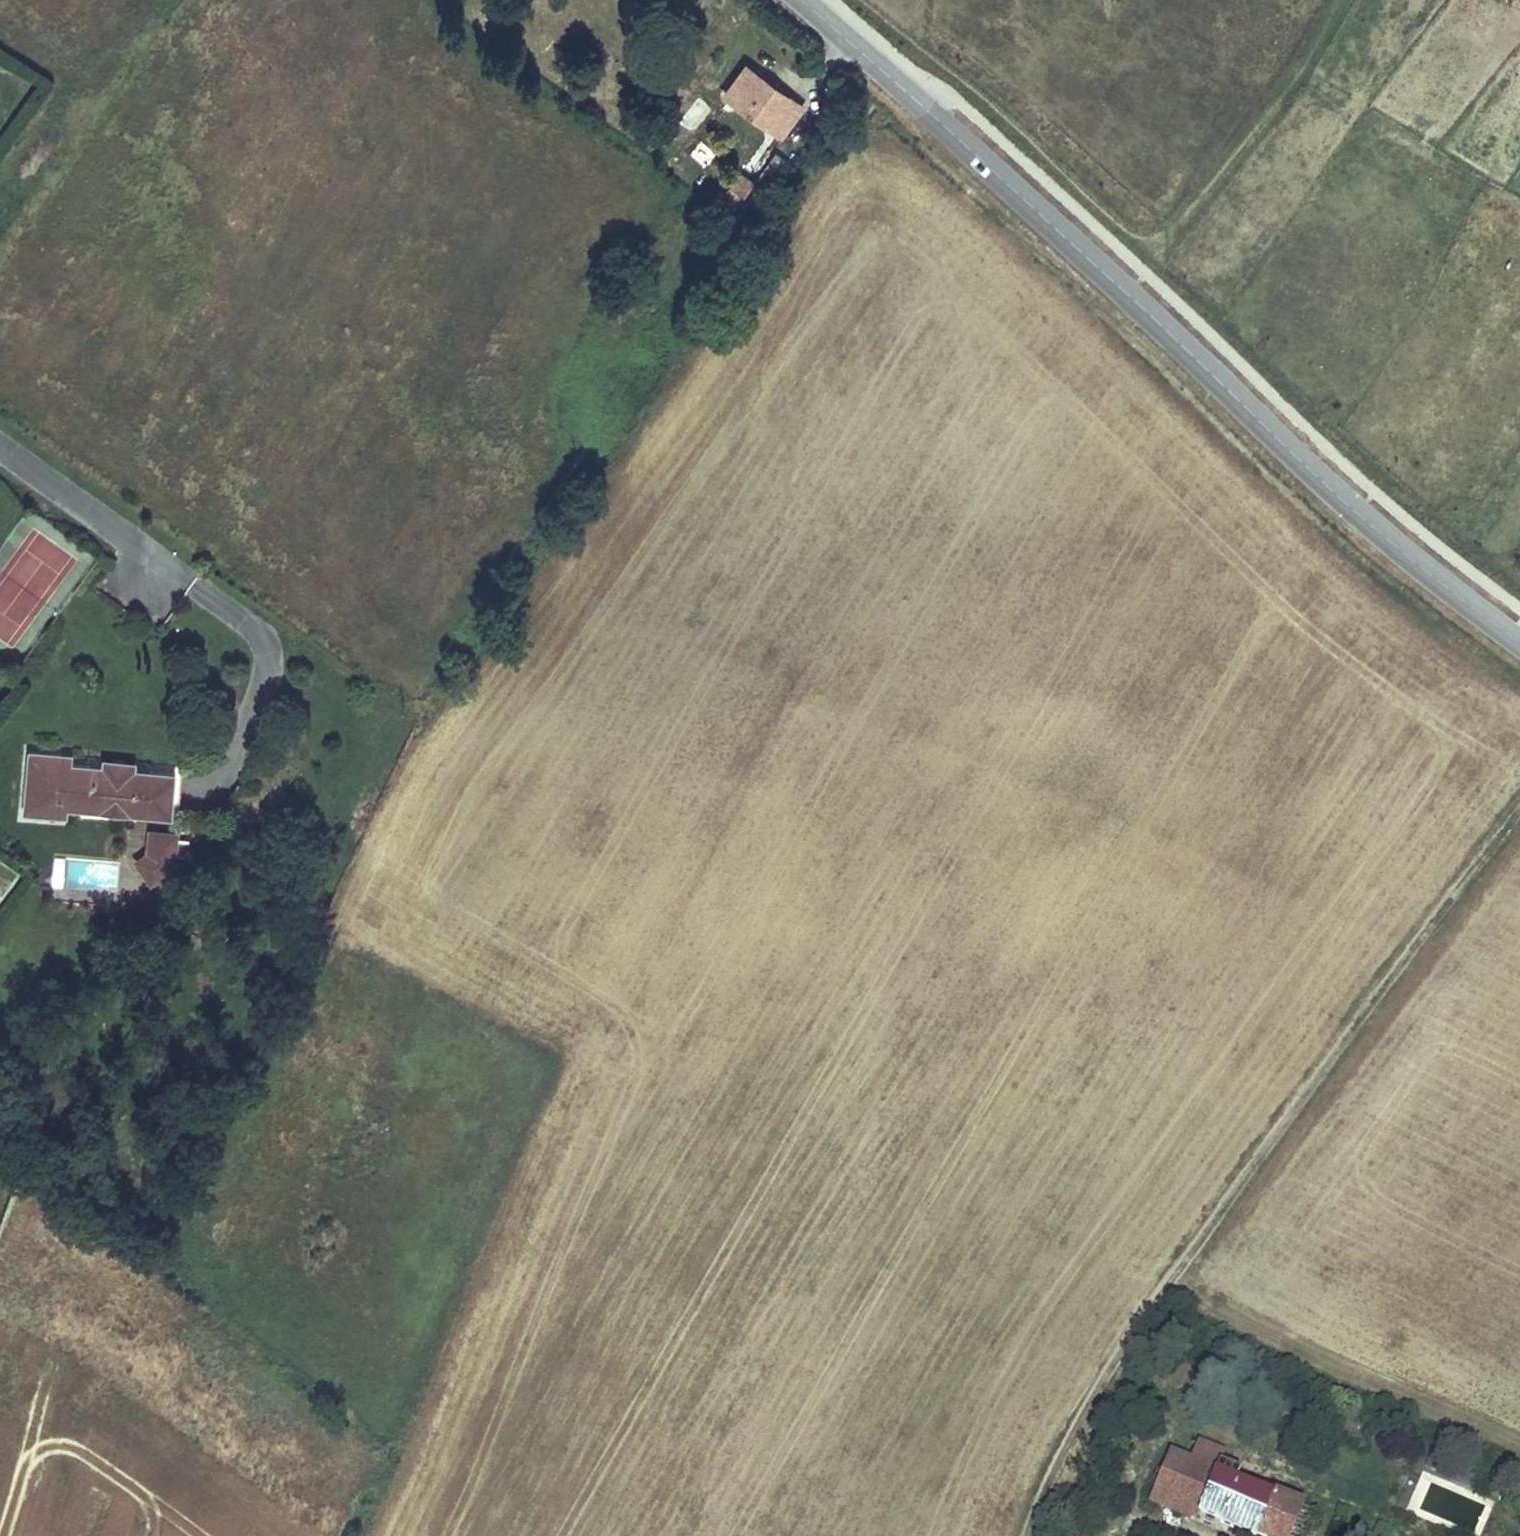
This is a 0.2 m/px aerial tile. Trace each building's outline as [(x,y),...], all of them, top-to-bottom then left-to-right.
[(803,106),(746,65),(725,94),(782,136),(803,106)] [(777,155),(760,178),(770,185),(786,162),(777,155)] [(741,175),(724,198),(735,206),(752,183),(741,175)] [(24,813),(24,814),(56,816),(57,807),(67,809),(150,815),(152,794),(174,795),(176,772),(135,769),(103,766),(72,763),(60,762),(61,754),(29,751),(24,813)] [(61,754),(60,762),(72,763),(72,754),(61,754)] [(104,758),(103,766),(135,769),(136,761),(104,758)] [(152,794),(150,815),(172,817),(174,795),(152,794)] [(67,809),(57,807),(56,816),(67,818),(67,809)] [(177,831),(131,829),(129,882),(174,884),(177,831)] [(1215,1473),(1223,1455),(1197,1444),(1189,1463),(1168,1455),(1149,1502),(1190,1519),(1201,1515),(1250,1535),(1260,1535),(1264,1527),(1285,1535),(1290,1535),(1301,1508),(1215,1473)] [(1260,1535),(1285,1535),(1264,1527),(1260,1535)]
